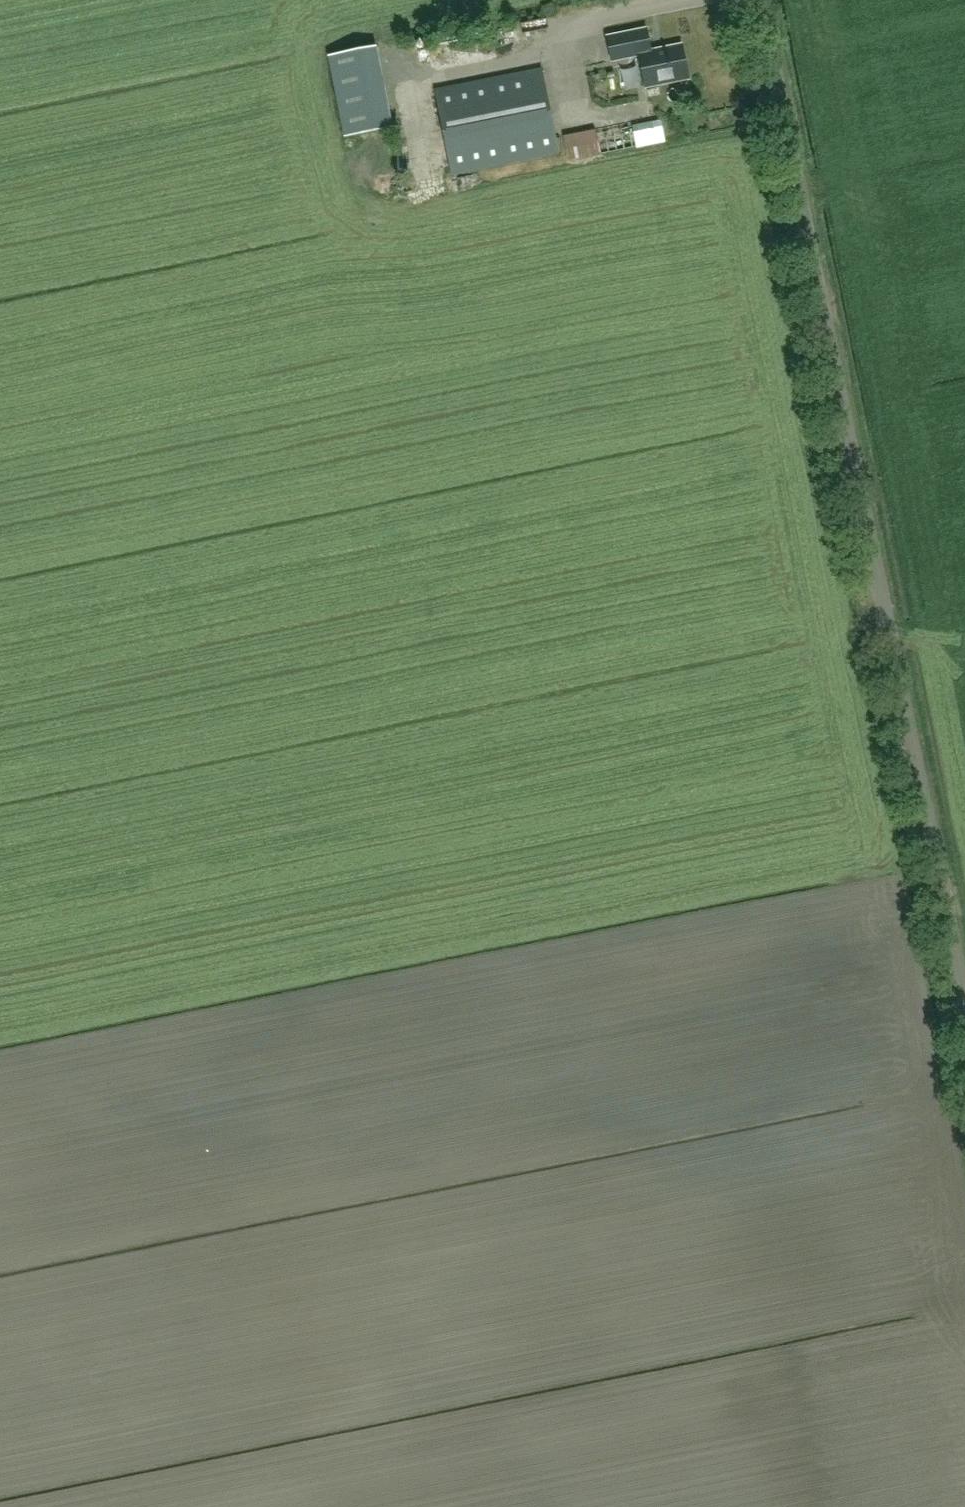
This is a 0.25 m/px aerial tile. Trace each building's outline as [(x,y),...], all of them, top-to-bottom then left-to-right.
[(647,29),(608,37),(612,60),(639,55),(646,87),(689,78),(682,45),(651,51),(647,29)] [(329,53),(333,70),(380,60),(377,43),(329,53)] [(541,67),(436,88),(453,173),(558,152),(541,67)] [(601,129),(568,130),(569,154),(602,152),(601,129)]
